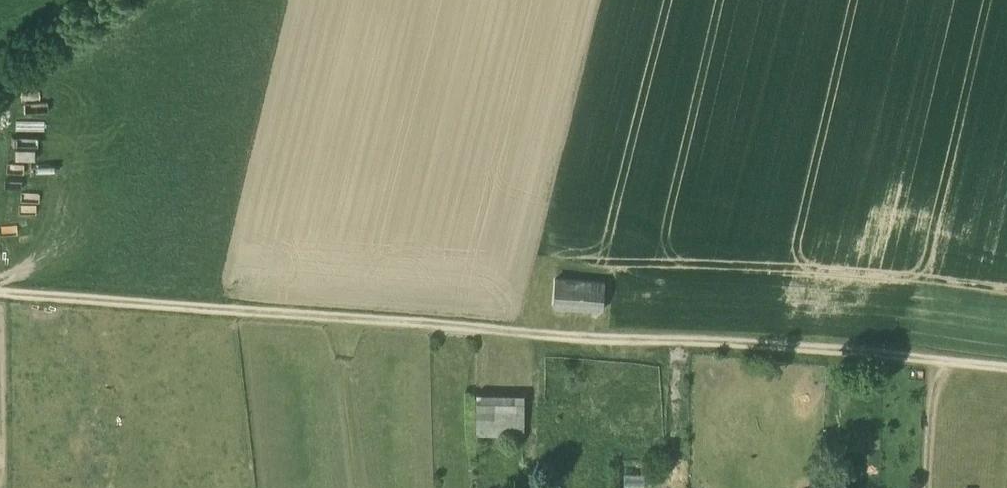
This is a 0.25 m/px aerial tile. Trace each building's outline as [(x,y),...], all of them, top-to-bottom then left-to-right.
[(552,281),(551,310),(603,312),(604,283),(552,281)] [(478,438),(529,439),(528,397),(477,398),(478,438)] [(880,443),(880,428),(858,429),(858,444),(880,443)]
